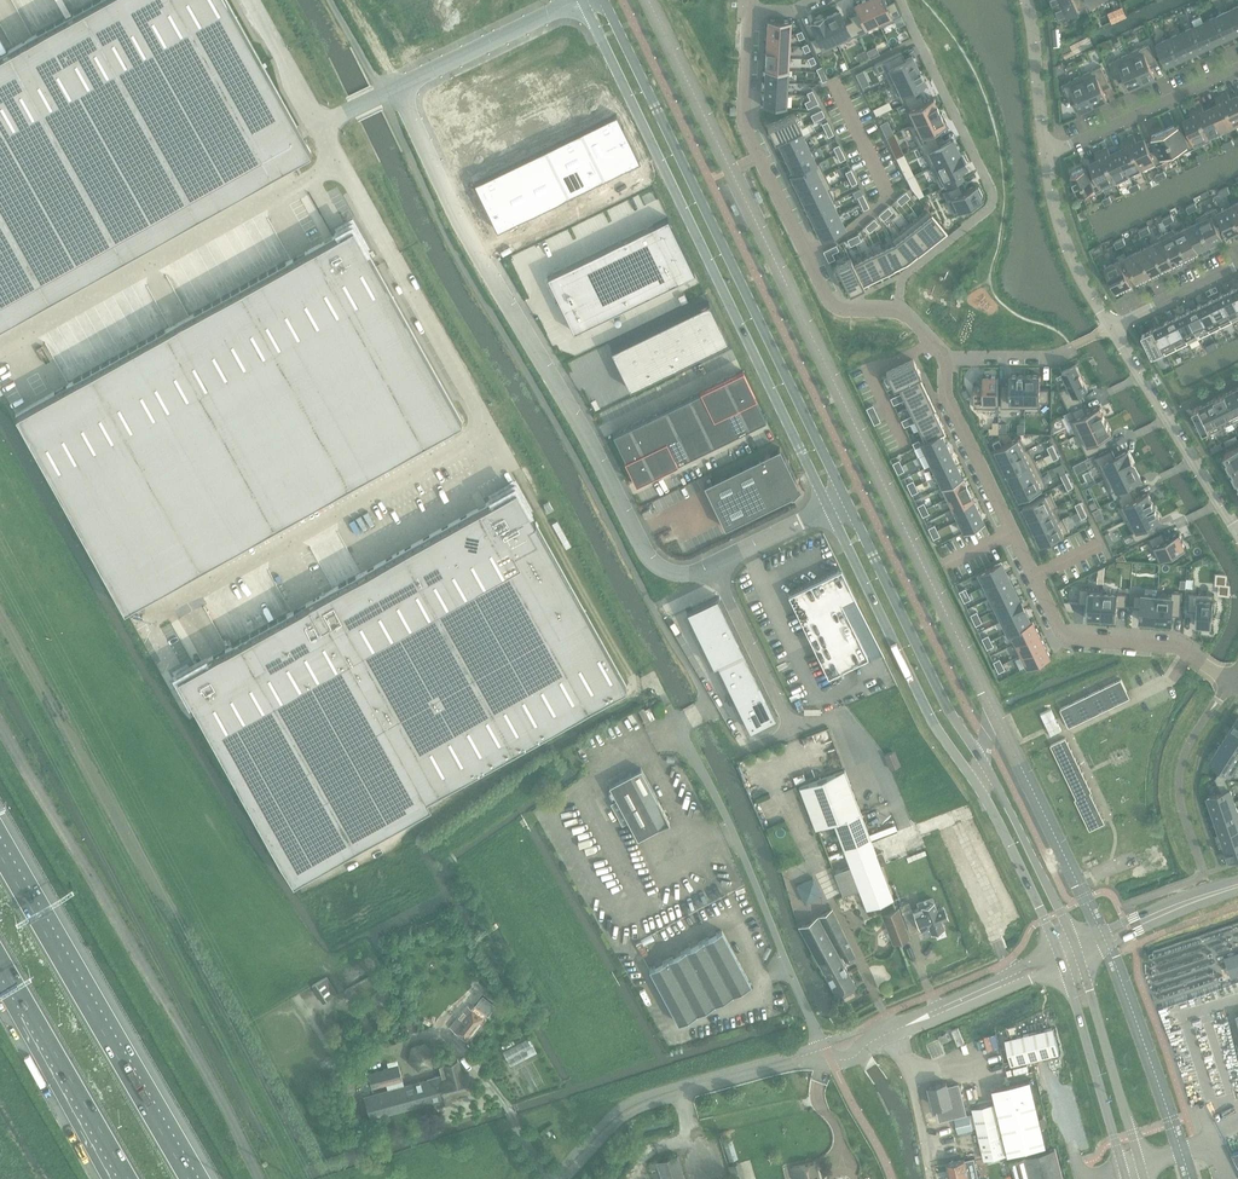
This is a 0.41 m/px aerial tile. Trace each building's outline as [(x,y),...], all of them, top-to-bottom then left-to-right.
[(0,55),(0,325),(311,152),(261,63),(226,0),(98,0),(0,55)] [(849,13),(851,18),(858,33),(859,36),(868,32),(865,26),(878,20),(869,0),(858,0),(853,2),(856,10),(849,13)] [(878,20),(881,26),(894,20),(893,17),(901,13),(895,0),(891,0),(886,2),(885,0),(869,0),(878,20)] [(1085,7),(1082,0),(1051,0),(1060,19),(1067,15),(1069,18),(1080,12),(1079,10),(1085,7)] [(1228,10),(1237,31),(1237,6),(1228,10)] [(837,9),(824,15),(835,40),(837,43),(858,33),(851,18),(844,21),(838,9),(837,9)] [(1237,32),(1237,31),(1228,10),(1217,16),(1226,37),(1229,42),(1233,41),(1231,35),(1237,32)] [(816,34),(808,38),(815,53),(837,43),(835,40),(824,15),(811,21),(810,21),(816,34)] [(1225,44),(1229,42),(1226,37),(1217,16),(1205,21),(1215,43),(1222,39),(1225,44)] [(766,17),(765,30),(788,31),(789,19),(766,17)] [(1207,46),(1215,43),(1205,21),(1193,27),(1203,48),(1205,53),(1209,52),(1207,46)] [(1201,55),(1205,53),(1203,48),(1193,27),(1181,32),(1191,54),(1199,50),(1201,55)] [(800,29),(795,32),(798,38),(803,36),(800,29)] [(765,30),(765,43),(788,44),(788,31),(765,30)] [(1183,57),(1191,54),(1181,32),(1169,38),(1179,59),(1181,64),(1186,62),(1183,57)] [(1177,66),(1181,64),(1179,59),(1169,38),(1157,43),(1167,65),(1175,61),(1177,66)] [(806,42),(800,44),(803,51),(809,48),(806,42)] [(764,47),(764,55),(773,56),(787,56),(788,44),(765,43),(764,47)] [(1149,44),(1129,53),(1130,55),(1143,82),(1155,76),(1149,64),(1156,61),(1149,44)] [(876,46),(867,51),(870,59),(880,54),(876,46)] [(901,51),(874,64),(878,73),(884,70),(889,82),(919,68),(912,54),(904,58),(901,51)] [(1130,88),(1143,82),(1130,55),(1129,53),(1110,62),(1117,79),(1124,75),(1130,88)] [(812,54),(806,57),(809,64),(815,61),(812,54)] [(764,63),(763,67),(786,69),(787,56),(773,56),(764,55),(764,63)] [(821,65),(815,67),(818,74),(824,71),(821,65)] [(1101,66),(1081,75),(1082,77),(1095,104),(1107,99),(1101,86),(1108,83),(1101,66)] [(763,67),(763,80),(786,81),(786,69),(763,67)] [(919,68),(889,82),(896,96),(899,95),(902,102),(904,100),(916,95),(913,88),(926,82),(919,68)] [(862,70),(856,73),(859,80),(865,76),(862,70)] [(824,71),(818,74),(821,81),(827,78),(824,71)] [(1081,75),(1062,84),(1069,101),(1076,97),(1082,110),(1095,104),(1082,77),(1081,75)] [(763,80),(762,92),(785,93),(786,81),(763,80)] [(811,89),(805,91),(808,98),(814,95),(811,89)] [(762,92),(761,105),(784,106),(785,93),(762,92)] [(916,95),(904,100),(908,108),(906,109),(912,122),(914,121),(925,116),(939,109),(935,102),(932,96),(925,100),(921,92),(916,95)] [(1222,96),(1230,113),(1235,123),(1237,122),(1237,97),(1231,100),(1228,94),(1222,96)] [(814,95),(808,98),(811,105),(817,102),(814,95)] [(1219,106),(1212,109),(1216,118),(1221,129),(1235,123),(1230,113),(1222,96),(1216,99),(1219,106)] [(808,98),(803,101),(806,107),(811,105),(808,98)] [(880,106),(873,109),(876,116),(883,112),(880,106)] [(1202,106),(1196,109),(1203,124),(1208,135),(1209,135),(1221,129),(1216,118),(1212,109),(1205,113),(1202,106)] [(820,108),(815,111),(818,117),(823,115),(820,108)] [(912,122),(910,124),(920,145),(937,136),(933,129),(945,123),(944,121),(946,120),(942,111),(940,112),(939,109),(925,116),(914,121),(912,122)] [(1191,135),(1188,136),(1194,148),(1211,140),(1209,135),(1208,135),(1203,124),(1196,109),(1190,111),(1193,118),(1185,122),(1189,131),(1191,135)] [(793,111),(765,125),(772,139),(800,126),(793,111)] [(815,111),(809,113),(812,120),(818,117),(815,111)] [(617,113),(581,131),(604,178),(640,161),(617,113)] [(826,120),(820,122),(823,129),(829,126),(826,120)] [(829,126),(823,129),(827,135),(832,133),(829,126)] [(1175,126),(1165,131),(1166,132),(1166,133),(1175,152),(1177,156),(1194,148),(1188,136),(1185,137),(1180,127),(1180,126),(1175,128),(1175,126)] [(798,127),(775,138),(780,150),(803,138),(798,127)] [(581,131),(545,148),(568,195),(604,178),(581,131)] [(1157,150),(1154,152),(1160,164),(1177,156),(1175,152),(1166,133),(1166,132),(1165,131),(1156,135),(1157,137),(1152,139),(1153,139),(1157,150)] [(893,133),(887,137),(890,143),(896,140),(893,133)] [(937,136),(920,145),(930,165),(959,151),(953,137),(940,143),(937,136)] [(1134,137),(1128,140),(1131,146),(1135,155),(1141,167),(1154,161),(1156,166),(1160,164),(1154,152),(1151,153),(1149,149),(1145,140),(1137,144),(1134,137)] [(803,138),(780,150),(786,161),(809,150),(803,138)] [(1125,149),(1118,153),(1122,161),(1127,173),(1128,173),(1141,167),(1135,155),(1131,146),(1128,140),(1122,142),(1125,149)] [(837,143),(832,146),(835,152),(840,150),(837,143)] [(545,148),(474,182),(497,230),(568,195),(545,148)] [(1108,149),(1102,152),(1105,159),(1109,167),(1114,179),(1116,184),(1130,177),(1128,173),(1127,173),(1122,161),(1118,153),(1111,156),(1108,149)] [(809,150),(786,161),(792,173),(812,163),(815,162),(809,150)] [(840,150),(835,152),(838,160),(844,157),(840,150)] [(959,151),(930,165),(940,186),(962,176),(958,168),(966,165),(965,162),(967,162),(962,152),(960,152),(959,151)] [(1097,178),(1094,179),(1100,191),(1103,190),(1101,185),(1114,179),(1109,167),(1105,159),(1102,152),(1096,154),(1099,161),(1091,165),(1095,174),(1097,178)] [(903,154),(897,157),(901,164),(906,162),(903,154)] [(792,173),(789,174),(795,187),(818,176),(823,173),(817,161),(815,162),(812,163),(792,173)] [(849,168),(844,171),(847,177),(852,175),(849,168)] [(1096,193),(1100,191),(1094,179),(1091,181),(1086,170),(1086,169),(1083,170),(1083,169),(1073,174),(1073,175),(1071,176),(1072,177),(1074,183),(1076,186),(1074,186),(1078,195),(1080,194),(1080,195),(1094,188),(1096,193)] [(818,176),(795,187),(801,199),(824,188),(827,186),(830,185),(823,173),(818,176)] [(795,187),(789,174),(788,175),(819,237),(813,224),(807,211),(801,199),(795,187)] [(852,175),(847,177),(850,184),(856,181),(852,175)] [(958,182),(942,190),(952,213),(958,210),(965,206),(966,208),(975,204),(974,202),(982,198),(980,195),(982,194),(978,185),(976,186),(975,184),(974,183),(962,189),(958,182)] [(824,188),(801,199),(807,211),(830,200),(833,199),(827,186),(824,188)] [(1221,197),(1227,194),(1224,189),(1218,192),(1221,197)] [(904,190),(900,194),(904,200),(909,196),(904,190)] [(861,193),(855,195),(859,202),(864,199),(861,193)] [(900,194),(895,198),(900,204),(904,200),(900,194)] [(864,199),(859,202),(862,209),(867,206),(864,199)] [(830,200),(807,211),(813,224),(836,213),(830,200)] [(886,205),(882,209),(887,215),(891,211),(886,205)] [(1189,213),(1194,210),(1192,205),(1186,208),(1189,213)] [(1233,206),(1219,213),(1218,213),(1216,209),(1214,210),(1221,224),(1224,222),(1230,234),(1237,231),(1237,232),(1237,217),(1233,206)] [(882,209),(877,213),(882,219),(887,215),(882,209)] [(1218,225),(1221,224),(1214,210),(1198,217),(1200,222),(1211,244),(1214,250),(1220,248),(1216,241),(1224,237),(1218,225)] [(930,212),(920,220),(934,238),(944,230),(930,212)] [(836,213),(813,224),(819,237),(843,226),(836,213)] [(872,217),(868,221),(872,227),(877,223),(872,217)] [(1198,223),(1188,228),(1199,249),(1205,246),(1208,253),(1214,250),(1211,244),(1200,222),(1198,217),(1196,218),(1198,223)] [(668,218),(547,276),(574,331),(694,272),(668,218)] [(920,220),(910,227),(925,245),(934,238),(920,220)] [(868,221),(863,225),(868,231),(872,227),(868,221)] [(337,235),(16,414),(125,608),(461,420),(367,251),(352,224),(339,231),(340,233),(337,235)] [(910,227),(902,234),(916,252),(925,245),(910,227)] [(1141,236),(1146,234),(1144,228),(1138,231),(1141,236)] [(1192,253),(1199,249),(1188,228),(1176,234),(1186,256),(1189,262),(1196,259),(1192,253)] [(1173,229),(1162,235),(1164,240),(1174,261),(1178,268),(1184,265),(1181,258),(1186,256),(1176,234),(1173,229)] [(925,245),(916,252),(917,253),(945,230),(944,230),(934,238),(925,245)] [(856,233),(850,235),(854,242),(859,239),(856,233)] [(902,234),(892,241),(905,261),(916,252),(902,234)] [(850,235),(845,238),(848,245),(854,242),(850,235)] [(1162,240),(1152,245),(1163,267),(1166,274),(1172,271),(1169,264),(1174,261),(1164,240),(1162,235),(1160,236),(1162,240)] [(892,241),(882,246),(892,267),(905,261),(892,241)] [(834,243),(827,246),(830,252),(837,249),(834,243)] [(1156,270),(1163,267),(1152,245),(1140,251),(1150,273),(1153,280),(1160,277),(1156,270)] [(827,246),(821,250),(823,255),(830,252),(827,246)] [(882,246),(871,251),(881,272),(892,267),(882,246)] [(871,251),(861,256),(871,277),(881,272),(871,251)] [(1144,276),(1150,273),(1140,251),(1128,257),(1127,257),(1132,267),(1138,279),(1141,286),(1147,283),(1144,276)] [(830,252),(823,255),(826,261),(833,257),(830,252)] [(1125,270),(1132,267),(1127,257),(1128,257),(1125,253),(1118,256),(1120,261),(1108,267),(1112,277),(1110,278),(1115,290),(1118,289),(1125,285),(1129,292),(1135,289),(1131,282),(1125,270)] [(861,256),(850,262),(860,282),(871,277),(861,256)] [(848,257),(833,264),(847,291),(861,284),(860,283),(860,282),(850,262),(848,257)] [(871,277),(860,282),(860,283),(892,268),(892,267),(881,272),(871,277)] [(1237,319),(1237,304),(1231,289),(1223,293),(1220,295),(1225,306),(1230,316),(1233,322),(1237,319)] [(684,294),(678,297),(682,304),(687,301),(684,294)] [(1222,327),(1233,322),(1230,316),(1225,306),(1220,295),(1212,299),(1209,300),(1219,322),(1222,327)] [(1211,332),(1222,327),(1219,322),(1209,300),(1201,304),(1198,306),(1203,317),(1208,327),(1211,332)] [(1199,338),(1211,332),(1208,327),(1203,317),(1198,306),(1189,310),(1186,311),(1197,333),(1199,338)] [(1188,343),(1199,338),(1197,333),(1186,311),(1178,315),(1175,317),(1181,328),(1186,338),(1188,343)] [(1177,349),(1188,343),(1186,338),(1181,328),(1175,317),(1167,321),(1164,322),(1174,344),(1177,349)] [(1166,354),(1177,349),(1174,344),(1164,322),(1156,326),(1153,328),(1158,339),(1163,349),(1166,354)] [(1155,360),(1166,354),(1163,349),(1158,339),(1153,328),(1142,333),(1152,355),(1155,360)] [(913,360),(886,373),(893,388),(898,385),(918,375),(920,374),(913,360)] [(1069,386),(1059,391),(1068,408),(1082,401),(1078,393),(1088,388),(1084,381),(1080,372),(1076,365),(1062,371),(1069,386)] [(751,389),(752,388),(743,369),(725,377),(737,402),(754,394),(751,389)] [(975,383),(974,383),(974,408),(975,408),(983,408),(984,408),(998,408),(999,408),(999,374),(998,374),(998,375),(984,375),(984,374),(983,374),(983,384),(975,384),(975,383)] [(901,393),(896,395),(899,402),(904,399),(903,396),(923,386),(918,375),(898,385),(901,393)] [(1010,384),(1001,384),(1001,408),(1010,408),(1025,408),(1025,375),(1010,375),(1010,384)] [(1040,375),(1025,375),(1025,408),(1040,408),(1040,402),(1049,402),(1049,389),(1040,389),(1040,375)] [(713,383),(725,408),(737,402),(725,377),(713,383)] [(701,389),(713,414),(725,408),(713,383),(701,389)] [(923,386),(903,396),(904,399),(908,407),(929,397),(923,386)] [(1199,407),(1199,406),(1193,409),(1203,431),(1209,429),(1211,433),(1237,420),(1237,388),(1225,394),(1214,399),(1199,407)] [(700,390),(689,396),(701,420),(713,414),(701,389),(700,390)] [(749,427),(766,419),(754,394),(737,402),(749,427)] [(896,395),(890,398),(893,405),(899,402),(896,395)] [(701,420),(689,396),(677,402),(689,426),(701,420)] [(912,415),(906,418),(910,424),(915,421),(914,418),(934,408),(929,397),(908,407),(912,415)] [(689,426),(677,402),(665,407),(677,432),(689,426)] [(749,427),(737,402),(725,408),(737,433),(749,427)] [(873,405),(866,408),(869,414),(875,410),(873,405)] [(1075,418),(1070,421),(1070,422),(1077,434),(1092,427),(1106,420),(1102,413),(1100,407),(1100,406),(1087,413),(1083,405),(1071,411),(1075,418)] [(653,413),(665,437),(677,432),(665,407),(653,413)] [(737,433),(725,408),(713,414),(725,438),(737,433)] [(934,408),(914,418),(915,421),(919,429),(939,419),(934,408)] [(875,410),(869,414),(871,419),(878,416),(875,410)] [(665,437),(653,413),(641,419),(653,443),(665,437)] [(725,438),(713,414),(701,420),(713,444),(725,438)] [(878,416),(871,419),(874,424),(880,421),(878,416)] [(906,418),(901,420),(904,427),(910,424),(906,418)] [(653,443),(641,419),(629,425),(641,449),(653,443)] [(939,419),(919,429),(924,440),(941,432),(941,433),(945,431),(939,419)] [(713,444),(701,420),(689,426),(701,450),(713,444)] [(1092,427),(1077,434),(1083,447),(1083,448),(1087,456),(1109,445),(1105,438),(1113,433),(1112,433),(1109,427),(1106,420),(1092,427)] [(1007,423),(999,423),(999,434),(1007,434),(1007,423)] [(629,425),(613,433),(625,457),(641,449),(629,425)] [(677,432),(689,456),(701,450),(689,426),(677,432)] [(689,456),(677,432),(665,437),(677,462),(689,456)] [(924,440),(920,442),(921,445),(925,453),(946,443),(941,433),(941,432),(924,440)] [(653,443),(665,468),(678,463),(677,462),(665,437),(653,443)] [(999,440),(993,443),(996,449),(994,450),(995,451),(995,450),(1001,462),(1027,450),(1026,449),(1021,438),(1020,437),(1002,446),(999,440)] [(919,440),(912,443),(915,448),(921,445),(920,442),(919,440)] [(641,449),(653,474),(665,468),(653,443),(641,449)] [(946,443),(925,453),(931,464),(951,454),(946,443)] [(1210,448),(1211,448),(1212,452),(1222,447),(1220,443),(1210,448)] [(1052,445),(1047,447),(1050,454),(1056,451),(1052,445)] [(1230,468),(1237,464),(1237,447),(1223,454),(1226,460),(1225,461),(1229,469),(1230,468)] [(781,451),(780,448),(742,466),(704,485),(725,528),(763,510),(768,507),(775,504),(781,501),(786,498),(793,495),(793,494),(793,493),(794,494),(798,487),(797,486),(796,486),(797,484),(794,477),(790,469),(789,467),(786,460),(784,457),(781,451)] [(1027,450),(1001,462),(1007,475),(1033,462),(1035,461),(1029,448),(1026,449),(1027,450)] [(625,457),(625,459),(624,459),(636,483),(637,482),(653,474),(641,449),(625,457)] [(1112,449),(1095,457),(1098,465),(1105,479),(1120,472),(1134,465),(1128,452),(1128,451),(1115,457),(1112,449)] [(1056,451),(1050,454),(1053,460),(1059,458),(1056,451)] [(951,454),(931,464),(936,475),(957,465),(951,454)] [(899,460),(892,463),(895,468),(901,465),(899,460)] [(1085,460),(1073,465),(1076,473),(1088,467),(1085,460)] [(1033,462),(1007,475),(1013,487),(1039,475),(1041,474),(1035,461),(1033,462)] [(901,465),(895,468),(898,474),(904,471),(901,465)] [(957,465),(936,475),(941,486),(962,476),(957,465)] [(1120,472),(1105,479),(1112,493),(1117,490),(1120,497),(1132,491),(1129,484),(1141,478),(1134,465),(1120,472)] [(1066,472),(1061,475),(1064,483),(1070,480),(1066,472)] [(1039,475),(1013,487),(1019,499),(1019,500),(1048,486),(1047,485),(1041,474),(1039,475)] [(941,486),(941,487),(941,488),(942,487),(947,497),(957,492),(967,487),(965,483),(962,477),(963,477),(963,476),(962,476),(941,486)] [(913,480),(906,484),(909,489),(915,486),(913,480)] [(1070,480),(1064,483),(1068,490),(1073,487),(1070,480)] [(186,669),(177,674),(192,701),(292,881),(431,803),(427,796),(626,685),(530,513),(515,485),(492,498),(494,500),(491,501),(486,504),(478,508),(209,659),(206,660),(205,658),(186,669)] [(915,486),(909,489),(912,494),(918,491),(915,486)] [(957,492),(947,497),(952,509),(973,498),(970,492),(967,487),(957,492)] [(1120,497),(1117,498),(1121,506),(1119,507),(1125,521),(1128,520),(1128,519),(1154,506),(1154,505),(1150,498),(1148,493),(1135,499),(1132,491),(1120,497)] [(1048,494),(1023,507),(1029,519),(1055,507),(1055,508),(1058,507),(1051,493),(1048,494)] [(973,498),(952,509),(957,520),(978,510),(973,498)] [(544,505),(548,511),(553,508),(549,502),(544,505)] [(1080,502),(1075,505),(1078,512),(1084,509),(1080,502)] [(924,503),(917,506),(920,511),(926,508),(924,503)] [(1154,506),(1128,519),(1128,520),(1125,521),(1131,533),(1132,534),(1136,542),(1157,531),(1153,523),(1161,520),(1159,515),(1155,508),(1154,506)] [(1055,507),(1029,519),(1035,532),(1061,520),(1060,519),(1055,508),(1055,507)] [(926,508),(920,511),(922,517),(929,513),(926,508)] [(1100,508),(1093,511),(1097,520),(1104,516),(1100,508)] [(649,509),(642,512),(645,518),(652,514),(649,509)] [(1084,509),(1078,512),(1082,519),(1087,516),(1084,509)] [(978,510),(957,520),(963,531),(962,531),(963,532),(985,521),(984,521),(978,510)] [(1061,520),(1035,532),(1041,545),(1067,533),(1069,531),(1063,518),(1060,519),(1061,520)] [(934,525),(928,528),(930,533),(937,530),(934,525)] [(937,530),(930,533),(933,539),(940,536),(937,530)] [(1109,532),(1105,535),(1109,545),(1114,542),(1109,532)] [(1162,532),(1148,538),(1152,546),(1152,547),(1159,560),(1159,561),(1169,556),(1170,558),(1179,554),(1178,552),(1186,548),(1186,547),(1179,534),(1179,533),(1166,539),(1162,532)] [(1001,562),(978,573),(984,585),(1007,574),(1001,562)] [(1118,562),(1118,566),(1124,567),(1123,576),(1131,577),(1131,563),(1118,562)] [(880,651),(841,569),(822,577),(788,594),(812,644),(828,676),(880,651)] [(1007,574),(984,585),(990,598),(1013,586),(1007,574)] [(1013,586),(990,598),(996,609),(1007,603),(1018,598),(1013,586)] [(1079,587),(1078,603),(1087,604),(1086,618),(1087,618),(1101,619),(1103,592),(1104,592),(1104,589),(1079,587)] [(965,588),(959,591),(961,597),(968,593),(965,588)] [(1157,596),(1155,622),(1171,624),(1171,615),(1180,616),(1182,592),(1172,591),(1172,594),(1157,593),(1157,596)] [(1103,592),(1101,619),(1115,620),(1116,621),(1117,606),(1126,607),(1127,594),(1118,593),(1118,592),(1117,592),(1117,593),(1104,592),(1103,592)] [(1189,592),(1188,611),(1196,612),(1195,626),(1196,626),(1196,625),(1198,626),(1211,626),(1211,627),(1212,627),(1213,612),(1215,612),(1216,603),(1213,602),(1214,594),(1189,592)] [(968,593),(961,597),(964,602),(970,599),(968,593)] [(1134,594),(1133,607),(1141,608),(1141,621),(1155,622),(1157,596),(1142,595),(1134,594)] [(717,595),(687,610),(714,665),(717,663),(744,650),(717,595)] [(1007,603),(996,609),(1001,621),(1012,616),(1024,610),(1018,598),(1007,603)] [(1012,616),(1001,621),(1007,633),(1009,632),(1030,622),(1029,621),(1024,610),(1012,616)] [(977,612),(970,615),(973,620),(979,617),(977,612)] [(979,617),(973,620),(975,626),(982,622),(979,617)] [(1030,622),(1009,632),(1015,643),(1037,632),(1032,620),(1029,621),(1030,622)] [(1037,632),(1015,643),(1021,655),(1043,644),(1037,632)] [(988,635),(981,638),(984,644),(991,640),(988,635)] [(991,640),(984,644),(987,649),(993,646),(991,640)] [(1043,644),(1021,655),(1027,667),(1049,656),(1043,644)] [(744,650),(717,663),(724,677),(751,664),(744,650)] [(999,659),(993,662),(996,667),(1002,664),(999,659)] [(751,664),(724,677),(731,690),(757,677),(751,664)] [(1002,664),(996,667),(998,673),(1005,669),(1002,664)] [(757,677),(731,690),(737,704),(764,691),(757,677)] [(764,691),(737,704),(750,729),(776,716),(764,691)] [(1224,739),(1237,748),(1237,732),(1231,728),(1224,739)] [(1217,750),(1237,763),(1237,762),(1237,748),(1224,739),(1217,750)] [(890,769),(901,765),(895,750),(884,754),(890,769)] [(1210,761),(1221,769),(1215,778),(1227,779),(1230,774),(1237,763),(1217,750),(1210,761)] [(628,822),(637,839),(665,824),(667,818),(658,801),(641,769),(609,786),(617,801),(610,804),(622,826),(628,822)] [(886,864),(881,852),(876,854),(845,771),(801,787),(816,829),(834,823),(851,867),(835,873),(843,896),(857,891),(858,892),(860,892),(867,910),(893,900),(880,866),(886,864)] [(1207,796),(1212,809),(1234,801),(1230,789),(1227,779),(1215,778),(1220,792),(1207,796)] [(1216,821),(1237,814),(1237,812),(1234,801),(1212,809),(1216,821)] [(1220,834),(1237,828),(1237,814),(1216,821),(1220,834)] [(1225,847),(1237,842),(1237,828),(1220,834),(1225,847)] [(1229,859),(1237,856),(1237,842),(1225,847),(1227,853),(1229,858),(1229,859)] [(944,908),(938,911),(934,899),(921,904),(922,906),(919,907),(919,908),(913,911),(917,921),(921,932),(923,937),(924,936),(928,938),(930,938),(932,934),(944,929),(942,922),(948,919),(944,908)] [(909,902),(899,906),(904,919),(914,915),(909,902)] [(910,938),(899,909),(883,915),(894,944),(910,938)] [(854,955),(855,955),(853,950),(853,949),(833,911),(819,918),(799,928),(837,997),(856,987),(840,956),(842,955),(842,956),(845,960),(849,961),(853,959),(854,955)] [(664,996),(678,1023),(697,1014),(715,1004),(733,994),(751,985),(736,958),(721,931),(704,940),(686,950),(668,959),(649,969),(664,996)] [(1225,958),(1232,978),(1237,976),(1237,953),(1225,958)] [(318,984),(313,986),(324,1003),(328,1000),(337,994),(327,978),(318,984)] [(483,1018),(490,1008),(479,1000),(472,1009),(467,1006),(451,1028),(466,1040),(483,1018)] [(1053,1028),(1005,1040),(1011,1064),(1059,1053),(1053,1028)] [(957,1029),(952,1031),(959,1046),(964,1044),(957,1029)] [(946,1034),(939,1037),(942,1044),(949,1041),(946,1034)] [(530,1039),(504,1053),(511,1066),(537,1052),(530,1039)] [(408,1061),(419,1071),(432,1066),(435,1051),(425,1041),(411,1046),(408,1061)] [(1060,1057),(1049,1060),(1051,1069),(1062,1066),(1060,1057)] [(369,1074),(361,1076),(365,1091),(373,1089),(387,1085),(389,1090),(365,1097),(371,1119),(446,1099),(449,1098),(452,1097),(462,1094),(474,1091),(469,1072),(462,1074),(458,1058),(445,1062),(446,1065),(440,1066),(443,1075),(428,1079),(429,1079),(405,1086),(403,1080),(399,1065),(369,1074)] [(1009,1155),(1047,1147),(1030,1081),(993,1089),(1009,1155)] [(954,1118),(968,1115),(963,1099),(951,1102),(947,1083),(931,1087),(936,1108),(945,1105),(947,1112),(953,1110),(954,1118)] [(985,1160),(1006,1156),(995,1104),(974,1109),(985,1160)] [(959,1134),(974,1130),(970,1115),(955,1119),(959,1134)] [(726,1149),(730,1161),(738,1159),(734,1147),(726,1149)] [(1056,1150),(1025,1158),(1011,1161),(1016,1178),(1063,1178),(1056,1150)] [(678,1155),(657,1162),(656,1160),(649,1162),(655,1178),(685,1178),(678,1155)] [(975,1159),(966,1160),(948,1164),(950,1177),(949,1178),(980,1178),(975,1159)] [(731,1167),(734,1178),(753,1178),(748,1162),(731,1167)] [(815,1164),(793,1169),(795,1178),(800,1178),(801,1178),(819,1178),(815,1164)]
